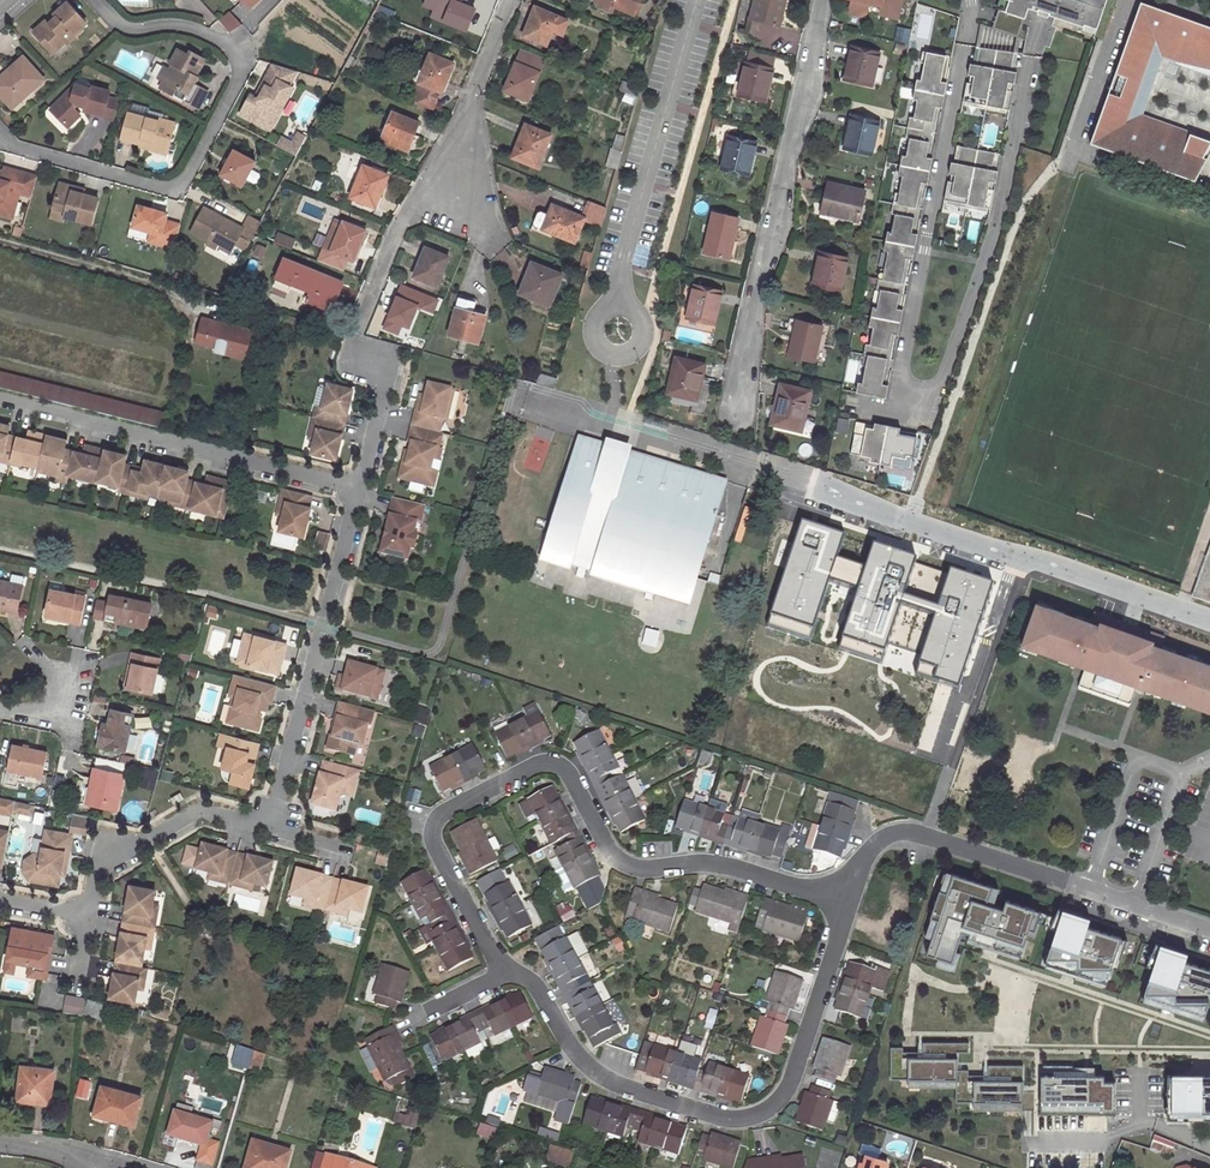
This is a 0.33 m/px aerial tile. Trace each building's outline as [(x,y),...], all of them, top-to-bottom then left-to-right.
[(83,18),(94,8),(86,0),(84,0),(75,9),(83,18)] [(598,6),(613,13),(615,7),(635,15),(641,0),(595,0),(598,6)] [(751,18),(780,26),(783,14),(780,13),(783,0),(755,0),(751,18)] [(864,2),(863,7),(868,8),(869,3),(882,6),(883,0),(856,0),(864,2)] [(1108,0),(1005,0),(1001,10),(999,10),(993,29),(1019,38),(1029,8),(1039,11),(1040,9),(1051,12),(1050,15),(1085,27),(1085,25),(1098,29),(1108,0)] [(60,19),(52,24),(48,19),(47,19),(34,31),(43,41),(48,37),(58,48),(66,41),(68,43),(76,37),(74,34),(87,23),(83,18),(75,9),(69,1),(55,13),(60,19)] [(1209,68),(1209,26),(1140,1),(1089,142),(1194,180),(1209,151),(1209,140),(1142,115),(1141,115),(1142,112),(1138,111),(1150,82),(1153,83),(1155,78),(1157,72),(1155,71),(1161,56),(1209,68)] [(537,8),(533,20),(531,19),(524,36),(534,41),(539,43),(547,46),(553,32),(563,36),(569,21),(537,8)] [(412,20),(384,9),(382,13),(410,25),(412,20)] [(220,21),(232,33),(242,24),(231,11),(220,21)] [(52,24),(60,19),(55,13),(48,19),(52,24)] [(410,25),(419,28),(421,22),(412,19),(412,20),(410,25)] [(43,41),(53,52),(58,48),(48,37),(43,41)] [(853,60),(849,81),(872,86),(880,54),(852,47),(849,59),(853,60)] [(1015,53),(998,50),(980,47),(977,64),(971,63),(969,74),(972,75),(975,75),(973,83),(970,82),(967,81),(964,100),(1010,109),(1014,90),(1011,90),(1008,89),(1009,81),(1013,82),(1015,83),(1018,71),(1012,70),(1015,53)] [(179,88),(188,93),(184,100),(192,104),(201,86),(202,85),(195,82),(199,76),(197,75),(205,58),(194,52),(192,56),(179,50),(172,64),(173,65),(171,69),(165,81),(162,88),(175,95),(179,88)] [(915,90),(944,96),(947,84),(941,83),(946,57),(923,52),(921,62),(925,63),(921,80),(917,80),(915,90)] [(440,92),(441,92),(446,80),(447,81),(450,75),(446,74),(451,62),(430,54),(418,83),(424,85),(419,97),(418,98),(435,105),(440,92)] [(45,79),(24,56),(5,73),(7,75),(0,81),(0,93),(13,107),(45,79)] [(1159,65),(1209,77),(1209,68),(1161,56),(1155,71),(1157,72),(1159,65)] [(345,65),(353,69),(357,63),(349,58),(345,65)] [(849,81),(853,60),(849,59),(844,80),(849,81)] [(450,75),(455,64),(451,62),(446,74),(450,75)] [(762,100),(767,80),(771,81),(774,69),(746,62),(738,95),(762,100)] [(516,63),(508,82),(513,84),(509,92),(528,100),(539,72),(516,63)] [(279,65),(275,64),(269,74),(273,76),(279,65)] [(291,86),(299,71),(279,65),(273,76),(269,74),(264,84),(267,86),(261,97),(259,98),(257,97),(252,94),(242,114),(272,130),(280,115),(279,111),(287,96),(291,95),(295,88),(291,86)] [(166,67),(160,78),(165,81),(171,69),(166,67)] [(446,80),(441,92),(444,93),(449,82),(447,81),(446,80)] [(640,87),(623,80),(620,90),(627,93),(637,97),(640,87)] [(766,101),(771,81),(767,80),(762,100),(766,101)] [(1153,83),(1150,82),(1138,111),(1142,112),(1141,115),(1142,115),(1153,83)] [(424,85),(418,83),(413,95),(419,97),(424,85)] [(267,86),(264,84),(257,97),(259,98),(261,97),(267,86)] [(74,85),(49,110),(63,124),(75,112),(73,111),(75,104),(82,106),(81,111),(101,116),(105,99),(107,92),(88,87),(87,89),(74,85)] [(201,86),(192,104),(200,108),(209,91),(201,86)] [(942,109),(944,96),(915,90),(913,100),(917,101),(914,118),(910,117),(908,128),(923,131),(925,122),(933,123),(936,107),(942,109)] [(624,101),(635,105),(637,97),(627,93),(624,101)] [(280,115),(291,95),(287,96),(279,111),(280,115)] [(435,105),(418,98),(416,103),(433,110),(435,105)] [(105,99),(101,116),(115,120),(120,102),(105,99)] [(134,103),(131,113),(159,121),(160,118),(162,114),(150,110),(151,108),(134,103)] [(75,112),(63,124),(66,127),(78,115),(75,112)] [(408,151),(419,123),(393,112),(381,140),(408,151)] [(144,138),(154,141),(153,145),(169,149),(173,133),(169,132),(172,121),(170,121),(160,118),(159,121),(131,113),(129,113),(123,139),(140,144),(142,144),(144,138)] [(854,130),(849,150),(871,155),(879,123),(851,117),(848,128),(854,130)] [(925,122),(923,131),(931,133),(933,123),(925,122)] [(526,125),(517,148),(522,150),(518,160),(537,168),(551,135),(526,125)] [(848,128),(843,149),(849,150),(854,130),(848,128)] [(900,166),(930,172),(932,159),(926,158),(929,143),(921,141),(923,131),(908,128),(906,139),(910,139),(906,157),(902,156),(900,166)] [(923,131),(921,141),(929,143),(931,133),(923,131)] [(298,143),(302,135),(298,133),(293,143),(282,137),(278,146),(296,156),(302,145),(298,143)] [(302,145),(306,137),(302,135),(298,143),(302,145)] [(617,135),(612,149),(622,153),(626,138),(617,135)] [(744,174),(749,154),(754,155),(757,142),(729,136),(721,169),(744,174)] [(140,146),(167,154),(169,149),(153,145),(154,141),(144,138),(142,144),(140,144),(140,146)] [(968,204),(978,150),(961,147),(958,163),(952,162),(949,174),(952,174),(955,175),(954,182),(951,182),(948,181),(944,200),(968,204)] [(517,148),(513,158),(518,160),(522,150),(517,148)] [(220,175),(243,186),(247,178),(255,183),(258,181),(260,177),(260,173),(252,169),(256,161),(234,149),(220,175)] [(612,149),(607,164),(618,168),(622,153),(612,149)] [(995,153),(978,150),(968,204),(991,209),(995,190),(992,190),(988,189),(990,181),(993,182),(996,183),(998,171),(992,170),(995,153)] [(749,175),(754,155),(749,154),(744,174),(749,175)] [(380,197),(389,176),(364,165),(352,197),(374,207),(378,196),(380,197)] [(927,184),(930,172),(900,166),(898,176),(902,177),(899,194),(895,193),(893,204),(909,207),(916,208),(921,183),(927,184)] [(19,192),(32,196),(38,176),(16,170),(15,175),(4,173),(4,171),(0,170),(0,214),(13,217),(19,192)] [(84,194),(72,191),(74,186),(61,182),(54,207),(67,211),(65,217),(92,224),(99,198),(84,194)] [(832,212),(859,218),(866,191),(844,186),(843,187),(828,183),(823,204),(833,206),(832,212)] [(535,226),(575,242),(583,220),(601,227),(606,208),(588,201),(582,216),(553,205),(549,214),(541,211),(538,212),(534,222),(535,226)] [(832,212),(833,206),(823,204),(821,213),(858,221),(859,218),(832,212)] [(886,241),(915,247),(917,234),(911,233),(914,218),(907,216),(909,207),(893,204),(891,214),(895,215),(892,232),(888,231),(886,241)] [(151,235),(160,238),(158,244),(174,249),(181,225),(165,220),(167,214),(139,206),(133,227),(152,233),(151,235)] [(52,213),(65,217),(67,211),(54,207),(52,213)] [(231,226),(227,223),(229,220),(204,207),(191,231),(209,241),(210,239),(219,243),(219,247),(230,253),(235,245),(246,251),(262,222),(250,215),(243,228),(236,224),(231,226)] [(907,216),(914,218),(916,208),(909,207),(907,216)] [(714,212),(704,253),(726,259),(731,238),(734,238),(739,219),(714,212)] [(324,248),(331,251),(354,261),(366,231),(336,219),(324,248)] [(291,249),(295,240),(278,233),(274,242),(291,249)] [(151,235),(150,242),(158,244),(160,238),(151,235)] [(207,244),(229,256),(230,253),(219,247),(219,243),(210,239),(209,241),(207,244)] [(913,259),(915,247),(886,241),(884,251),(888,252),(884,269),(880,268),(878,279),(894,282),(902,284),(907,258),(913,259)] [(438,286),(449,257),(428,249),(424,260),(422,259),(419,265),(423,267),(419,279),(438,286)] [(840,291),(848,258),(820,252),(817,264),(822,265),(817,286),(840,291)] [(326,308),(332,292),(339,295),(343,283),(284,259),(277,277),(293,283),(295,278),(312,286),(310,293),(307,300),(326,308)] [(533,263),(520,293),(549,305),(562,275),(533,263)] [(817,264),(812,285),(817,286),(822,265),(817,264)] [(419,279),(423,267),(419,265),(414,277),(419,279)] [(312,286),(295,278),(293,283),(292,286),(310,293),(312,286)] [(892,292),(894,282),(878,279),(876,290),(880,291),(877,308),(873,307),(871,317),(900,322),(903,310),(897,309),(900,293),(892,292)] [(892,292),(900,293),(902,284),(894,282),(892,292)] [(436,314),(442,299),(402,284),(385,330),(399,336),(403,326),(413,330),(421,309),(436,314)] [(710,323),(715,303),(720,304),(722,292),(694,285),(686,318),(710,323)] [(472,312),(476,300),(459,296),(456,308),(472,312)] [(715,303),(710,323),(715,324),(720,304),(715,303)] [(449,336),(478,343),(485,315),(472,312),(456,308),(449,336)] [(864,354),(880,357),(881,348),(889,349),(892,334),(898,335),(900,322),(871,317),(869,327),(873,328),(870,345),(866,344),(864,354)] [(214,353),(245,361),(251,339),(231,334),(233,327),(203,319),(196,343),(216,349),(214,353)] [(814,362),(822,326),(797,320),(789,356),(814,362)] [(253,333),(233,327),(231,334),(251,339),(253,333)] [(402,346),(424,352),(429,341),(406,334),(402,346)] [(881,348),(880,357),(887,359),(889,349),(881,348)] [(856,393),(886,399),(888,386),(882,385),(887,359),(880,357),(864,354),(861,365),(866,366),(862,384),(858,383),(856,393)] [(676,358),(667,393),(690,398),(695,376),(698,377),(701,364),(676,358)] [(0,371),(0,387),(164,428),(167,413),(0,371)] [(538,384),(555,389),(558,379),(541,375),(538,384)] [(697,400),(702,378),(698,377),(695,376),(690,398),(697,400)] [(346,414),(352,389),(327,383),(326,386),(321,385),(317,387),(312,405),(315,406),(313,417),(340,424),(343,413),(346,414)] [(416,410),(412,426),(439,433),(443,419),(447,420),(454,391),(429,384),(426,397),(422,412),(416,410)] [(780,385),(771,424),(797,431),(803,407),(807,408),(811,392),(780,385)] [(426,397),(420,395),(416,410),(422,412),(426,397)] [(340,424),(313,417),(310,428),(316,429),(313,439),(310,453),(335,459),(341,435),(338,434),(340,424)] [(880,464),(888,426),(875,423),(874,429),(866,428),(865,435),(855,433),(851,454),(870,458),(870,462),(880,464)] [(0,424),(0,461),(11,464),(18,438),(8,435),(10,427),(0,424)] [(439,433),(412,426),(408,442),(412,443),(410,452),(407,464),(403,463),(399,479),(434,487),(437,472),(431,470),(433,459),(436,449),(439,450),(443,434),(439,433)] [(856,426),(855,433),(865,435),(866,428),(856,426)] [(899,434),(900,428),(888,426),(880,464),(891,466),(891,462),(911,466),(917,438),(899,434)] [(316,429),(310,428),(308,438),(313,439),(316,429)] [(40,468),(48,436),(29,432),(27,440),(18,438),(11,464),(21,467),(22,464),(40,468)] [(67,441),(48,436),(40,468),(39,471),(58,476),(57,480),(67,483),(69,476),(75,452),(65,450),(67,441)] [(730,484),(578,439),(539,568),(691,613),(730,484)] [(84,455),(75,452),(69,476),(98,483),(98,481),(106,451),(86,446),(84,455)] [(439,450),(436,449),(433,459),(439,460),(442,450),(439,450)] [(128,493),(135,467),(125,465),(127,456),(106,451),(98,481),(109,484),(119,487),(118,491),(128,493)] [(160,497),(168,466),(146,461),(144,470),(135,467),(128,493),(138,496),(140,492),(149,494),(160,497)] [(191,509),(198,483),(188,481),(190,472),(168,466),(160,497),(172,500),(182,502),(181,507),(191,509)] [(207,485),(198,483),(191,509),(226,518),(236,483),(209,477),(207,485)] [(311,508),(314,496),(285,489),(281,502),(287,503),(284,516),(281,531),(305,537),(312,509),(311,508)] [(420,523),(425,506),(393,498),(389,516),(390,516),(381,553),(408,560),(411,548),(414,549),(417,535),(414,534),(417,523),(420,523)] [(287,503),(281,502),(278,515),(284,516),(287,503)] [(279,533),(283,517),(272,515),(269,531),(279,533)] [(830,528),(794,517),(762,618),(799,630),(817,573),(841,581),(823,640),(872,655),(877,640),(904,649),(898,665),(946,681),(981,573),(936,559),(933,567),(898,556),(900,549),(859,536),(851,560),(823,551),(830,528)] [(1192,596),(1209,603),(1209,545),(1192,596)] [(1,607),(0,609),(0,610),(18,613),(23,586),(0,581),(0,606),(1,607)] [(48,614),(69,619),(69,622),(80,625),(85,598),(51,591),(47,614),(48,614)] [(152,604),(110,595),(109,602),(97,600),(93,617),(116,622),(117,619),(126,621),(126,625),(137,627),(138,621),(148,623),(152,604)] [(1050,652),(1086,665),(1079,683),(1131,702),(1137,684),(1153,644),(1154,641),(1133,633),(1132,636),(1131,637),(1121,633),(1122,632),(1123,629),(1102,621),(1100,624),(1093,622),(1065,611),(1066,610),(1049,603),(1047,607),(1038,603),(1024,639),(1034,643),(1033,646),(1050,653),(1050,652)] [(1163,635),(1098,611),(1093,622),(1100,624),(1102,621),(1123,629),(1122,632),(1121,633),(1131,637),(1132,636),(1133,633),(1154,641),(1153,644),(1159,646),(1163,635)] [(137,627),(147,629),(148,623),(138,621),(137,627)] [(648,633),(645,644),(653,646),(656,636),(648,633)] [(287,645),(246,634),(238,663),(277,673),(280,662),(283,663),(287,645)] [(1188,656),(1187,657),(1159,646),(1153,644),(1137,684),(1172,697),(1172,699),(1199,709),(1199,708),(1209,711),(1209,664),(1188,656)] [(134,665),(129,688),(152,693),(159,660),(132,654),(130,664),(134,665)] [(385,673),(351,663),(347,678),(344,677),(340,690),(378,700),(385,673)] [(130,664),(125,688),(129,688),(134,665),(130,664)] [(276,686),(236,675),(230,696),(235,697),(232,707),(238,708),(234,724),(259,730),(262,718),(260,714),(256,713),(257,708),(261,709),(267,711),(269,702),(272,703),(276,686)] [(376,712),(341,703),(334,728),(336,729),(334,737),(332,736),(328,749),(355,756),(358,744),(359,738),(365,739),(369,727),(372,727),(376,712)] [(516,723),(530,749),(537,746),(535,743),(542,740),(550,735),(538,712),(528,717),(524,709),(512,715),(516,723)] [(571,718),(578,720),(580,712),(574,710),(571,718)] [(100,746),(125,751),(128,736),(132,716),(113,711),(110,728),(104,727),(100,746)] [(495,734),(507,758),(514,754),(521,750),(522,753),(530,749),(516,723),(495,734)] [(586,765),(610,753),(599,731),(575,743),(579,752),(582,757),(579,759),(583,766),(586,765)] [(252,755),(256,743),(226,735),(223,747),(228,749),(223,772),(223,775),(224,777),(225,779),(228,781),(230,783),(249,788),(255,765),(254,764),(249,763),(251,755),(252,755)] [(260,744),(256,743),(252,755),(251,755),(249,763),(254,764),(260,744)] [(7,772),(42,779),(48,753),(13,745),(7,772)] [(451,757),(465,783),(472,780),(471,777),(478,773),(486,769),(473,746),(451,757)] [(610,753),(586,765),(594,780),(591,782),(595,789),(613,780),(611,777),(609,773),(618,768),(610,753)] [(465,783),(451,757),(430,768),(442,792),(449,788),(450,788),(456,785),(458,787),(465,783)] [(357,770),(325,761),(313,805),(337,811),(342,794),(346,779),(354,781),(357,770)] [(583,766),(591,782),(594,780),(586,765),(583,766)] [(95,769),(92,779),(97,780),(91,805),(117,811),(124,775),(95,769)] [(92,779),(80,776),(73,806),(90,809),(91,805),(97,780),(92,779)] [(346,779),(342,794),(350,796),(354,781),(346,779)] [(601,795),(609,810),(633,797),(625,782),(616,787),(613,780),(595,789),(599,796),(601,795)] [(552,787),(528,800),(529,800),(520,805),(526,817),(535,812),(540,822),(564,810),(567,809),(563,801),(560,802),(556,796),(552,787)] [(184,798),(181,793),(171,798),(174,804),(184,798)] [(851,820),(858,801),(832,793),(821,827),(849,836),(854,821),(851,820)] [(609,810),(601,795),(599,796),(606,811),(609,810)] [(633,797),(609,810),(606,811),(610,819),(613,818),(616,824),(621,833),(645,821),(633,797)] [(708,808),(700,835),(716,840),(715,843),(723,845),(723,842),(732,816),(725,814),(727,805),(710,800),(708,808)] [(708,808),(684,801),(675,827),(685,830),(691,832),(690,835),(699,838),(700,835),(708,808)] [(574,824),(567,809),(564,810),(570,822),(572,825),(574,824)] [(540,822),(552,845),(561,840),(578,831),(574,824),(572,825),(570,822),(564,810),(540,822)] [(740,818),(756,824),(759,815),(742,810),(740,818)] [(86,834),(89,818),(74,814),(71,831),(86,834)] [(731,845),(748,850),(756,824),(740,818),(732,816),(723,842),(723,845),(730,847),(731,845)] [(452,833),(461,851),(469,866),(466,867),(470,876),(498,861),(476,819),(452,833)] [(763,854),(773,857),(773,855),(782,857),(792,828),(783,825),(781,831),(756,824),(748,850),(747,853),(755,855),(756,852),(763,854)] [(804,847),(839,858),(842,850),(844,842),(847,843),(849,836),(821,827),(812,824),(804,847)] [(30,881),(59,886),(61,874),(63,863),(67,864),(73,835),(46,830),(42,856),(40,863),(25,860),(23,872),(30,881)] [(564,867),(587,854),(579,839),(582,838),(578,831),(561,840),(564,846),(555,851),(564,867)] [(3,866),(9,837),(0,835),(0,865),(3,866)] [(699,838),(715,843),(716,840),(700,835),(699,838)] [(590,853),(582,838),(579,839),(587,854),(590,853)] [(230,885),(237,857),(227,855),(228,852),(203,845),(197,870),(210,874),(221,876),(219,882),(230,885)] [(730,847),(747,853),(748,850),(731,845),(730,847)] [(387,866),(391,853),(380,850),(377,863),(387,866)] [(458,853),(466,867),(469,866),(461,851),(458,853)] [(564,867),(575,889),(599,876),(594,868),(591,861),(594,860),(590,853),(587,854),(564,867)] [(34,854),(25,860),(40,863),(42,856),(34,854)] [(267,888),(273,863),(249,857),(248,860),(237,857),(230,885),(241,888),(243,882),(253,885),(267,888)] [(326,910),(333,882),(323,880),(323,877),(298,870),(291,896),(306,900),(316,902),(315,907),(326,910)] [(401,883),(414,906),(438,893),(440,892),(436,884),(434,886),(430,879),(425,870),(401,883)] [(221,876),(210,874),(209,880),(219,882),(221,876)] [(993,887),(953,874),(948,893),(939,890),(930,917),(938,920),(927,954),(953,962),(963,932),(1023,951),(1030,929),(1035,931),(1042,911),(1007,900),(1004,909),(988,904),(993,887)] [(252,890),(253,885),(243,882),(241,888),(252,890)] [(343,885),(333,882),(326,910),(336,913),(338,907),(348,910),(362,913),(368,888),(343,882),(343,885)] [(497,916),(520,904),(509,882),(485,895),(489,902),(493,909),(489,910),(493,918),(497,916)] [(155,891),(130,886),(125,911),(128,912),(126,922),(154,927),(156,917),(150,915),(152,905),(155,891)] [(731,924),(739,926),(749,896),(725,889),(724,892),(703,886),(694,912),(731,924)] [(625,918),(670,932),(678,906),(658,899),(642,894),(643,891),(634,888),(625,918)] [(659,896),(643,891),(642,894),(658,899),(659,896)] [(438,893),(446,908),(448,906),(440,892),(438,893)] [(438,893),(414,906),(421,921),(431,916),(434,922),(452,913),(448,906),(446,908),(438,893)] [(754,927),(799,942),(807,916),(809,917),(811,910),(792,904),(791,907),(763,898),(754,927)] [(501,924),(504,930),(508,938),(532,926),(520,904),(497,916),(493,918),(497,925),(501,924)] [(348,910),(338,907),(336,913),(347,916),(348,910)] [(1090,919),(1059,909),(1051,926),(1058,928),(1047,960),(1108,980),(1116,957),(1121,959),(1128,940),(1088,926),(1090,919)] [(437,950),(461,937),(453,922),(456,921),(452,913),(434,922),(438,929),(429,934),(437,950)] [(464,935),(456,921),(453,922),(461,937),(464,935)] [(154,927),(126,922),(124,933),(121,932),(117,957),(142,962),(145,948),(147,937),(152,938),(154,927)] [(739,926),(731,924),(729,931),(737,933),(739,926)] [(54,936),(13,928),(6,960),(15,961),(30,964),(28,971),(43,974),(47,954),(46,953),(47,945),(52,946),(54,936)] [(461,937),(437,950),(448,972),(473,959),(469,951),(465,945),(468,943),(464,935),(461,937)] [(546,959),(550,966),(547,967),(552,975),(554,974),(578,961),(565,938),(542,951),(546,959)] [(1157,944),(1149,961),(1156,963),(1145,994),(1206,1015),(1209,1002),(1209,969),(1185,961),(1188,954),(1157,944)] [(45,980),(52,946),(47,945),(46,953),(47,954),(43,974),(28,971),(27,976),(45,980)] [(142,962),(117,957),(116,962),(119,963),(141,967),(142,962)] [(15,961),(6,960),(4,972),(13,973),(15,961)] [(578,961),(554,974),(562,988),(559,989),(564,997),(566,996),(581,987),(577,980),(585,975),(578,961)] [(147,968),(141,967),(119,963),(117,973),(114,973),(109,998),(135,1003),(137,988),(139,978),(145,979),(147,968)] [(840,986),(869,995),(871,988),(883,992),(890,971),(876,967),(875,971),(850,963),(847,973),(845,980),(842,979),(840,986)] [(385,964),(376,994),(380,995),(378,1003),(396,1008),(398,1001),(402,1002),(411,971),(385,964)] [(27,978),(28,968),(18,967),(17,977),(27,978)] [(776,972),(767,1001),(763,1003),(761,1009),(767,1011),(786,1017),(789,1010),(792,1011),(802,980),(776,972)] [(562,988),(554,974),(552,975),(559,989),(562,988)] [(578,1017),(601,1004),(589,983),(581,987),(566,996),(564,997),(567,1004),(570,1003),(578,1017)] [(840,995),(838,1002),(836,1011),(861,1019),(869,995),(840,986),(837,994),(840,995)] [(511,1028),(533,1017),(521,993),(513,996),(506,1000),(505,998),(497,1002),(498,1004),(511,1028)] [(87,998),(66,994),(63,1013),(82,1015),(87,998)] [(110,1006),(88,999),(84,1013),(105,1019),(110,1006)] [(497,1002),(482,1009),(483,1011),(498,1004),(497,1002)] [(567,1004),(575,1018),(578,1017),(570,1003),(567,1004)] [(511,1028),(498,1004),(483,1011),(482,1009),(475,1013),(484,1031),(490,1027),(494,1036),(511,1028)] [(585,1032),(590,1039),(595,1048),(620,1034),(616,1025),(613,1026),(601,1004),(578,1017),(575,1018),(580,1026),(582,1025),(585,1032)] [(778,1056),(788,1025),(784,1024),(786,1017),(767,1011),(765,1017),(762,1016),(751,1047),(778,1056)] [(453,1026),(466,1051),(467,1050),(481,1043),(476,1034),(484,1031),(475,1013),(468,1016),(469,1018),(453,1026)] [(468,1016),(452,1024),(453,1026),(469,1018),(468,1016)] [(443,1062),(466,1051),(453,1026),(452,1024),(445,1028),(446,1030),(439,1033),(431,1038),(443,1062)] [(414,1079),(400,1049),(393,1036),(396,1034),(393,1026),(365,1040),(385,1082),(392,1079),(396,1088),(414,1079)] [(488,1040),(484,1031),(476,1034),(481,1043),(488,1040)] [(403,1048),(396,1034),(393,1036),(400,1049),(403,1048)] [(824,1039),(814,1069),(818,1070),(815,1077),(834,1084),(836,1076),(840,1078),(851,1047),(824,1039)] [(485,1051),(481,1043),(467,1050),(471,1059),(485,1051)] [(678,1054),(644,1043),(636,1068),(654,1074),(661,1077),(660,1080),(669,1082),(670,1079),(678,1054)] [(234,1057),(252,1062),(255,1051),(238,1045),(234,1057)] [(260,1072),(266,1054),(265,1054),(255,1051),(252,1062),(250,1069),(260,1072)] [(900,1055),(888,1055),(888,1088),(953,1088),(953,1111),(1020,1111),(1021,1074),(985,1074),(985,1089),(966,1089),(966,1079),(955,1079),(955,1061),(966,1061),(966,1051),(920,1051),(920,1065),(900,1065),(900,1055)] [(692,1090),(698,1071),(691,1069),(695,1059),(678,1054),(670,1079),(681,1083),(686,1084),(685,1087),(692,1090)] [(232,1063),(250,1069),(252,1062),(234,1057),(232,1063)] [(717,1094),(725,1068),(709,1063),(706,1073),(698,1071),(692,1090),(700,1092),(701,1089),(717,1094)] [(50,1105),(54,1070),(22,1067),(18,1101),(50,1105)] [(536,1095),(567,1104),(569,1100),(576,1103),(582,1084),(575,1081),(576,1078),(545,1068),(536,1095)] [(732,1099),(741,1102),(749,1076),(725,1068),(717,1094),(716,1097),(724,1100),(725,1097),(732,1099)] [(1044,1111),(1115,1112),(1115,1080),(1077,1080),(1077,1074),(1044,1074),(1044,1111)] [(1168,1119),(1187,1119),(1188,1112),(1209,1113),(1209,1076),(1168,1076),(1168,1119)] [(80,1078),(76,1095),(89,1098),(92,1080),(80,1078)] [(823,1130),(833,1101),(828,1100),(831,1092),(813,1085),(810,1093),(807,1092),(796,1122),(823,1130)] [(109,1117),(134,1124),(141,1097),(102,1087),(94,1116),(108,1120),(109,1117)] [(700,1092),(716,1097),(717,1094),(701,1089),(700,1092)] [(582,1125),(607,1133),(615,1107),(616,1104),(608,1102),(607,1105),(600,1102),(591,1099),(582,1125)] [(404,1124),(415,1127),(421,1104),(411,1101),(404,1124)] [(615,1107),(632,1112),(633,1109),(616,1104),(615,1107)] [(615,1107),(607,1133),(624,1138),(626,1128),(634,1131),(641,1112),(633,1109),(632,1112),(615,1107)] [(406,1115),(396,1112),(393,1120),(404,1123),(406,1115)] [(641,1112),(634,1131),(641,1133),(638,1142),(654,1148),(663,1122),(664,1119),(641,1112)] [(169,1136),(206,1146),(211,1126),(191,1120),(191,1118),(175,1113),(169,1136)] [(212,1123),(192,1117),(191,1118),(191,1120),(211,1126),(212,1123)] [(654,1148),(678,1155),(686,1130),(679,1127),(671,1125),(672,1122),(664,1119),(663,1122),(654,1148)] [(498,1127),(482,1122),(479,1133),(495,1138),(498,1127)] [(545,1138),(558,1142),(560,1136),(547,1132),(545,1138)] [(729,1167),(734,1167),(741,1143),(711,1134),(710,1137),(701,1135),(696,1154),(704,1156),(703,1160),(729,1167)] [(1155,1134),(1151,1147),(1172,1153),(1175,1140),(1155,1134)] [(246,1167),(287,1167),(291,1153),(254,1142),(246,1167)] [(553,1145),(549,1159),(554,1161),(558,1146),(553,1145)] [(554,1161),(572,1166),(576,1152),(558,1146),(554,1161)] [(1117,1152),(1113,1164),(1122,1167),(1127,1156),(1117,1152)] [(327,1155),(323,1167),(371,1167),(327,1155)] [(888,1162),(866,1155),(864,1164),(860,1163),(859,1167),(886,1167),(888,1162)] [(804,1156),(781,1159),(766,1162),(765,1158),(746,1161),(744,1167),(805,1167),(804,1156)]
